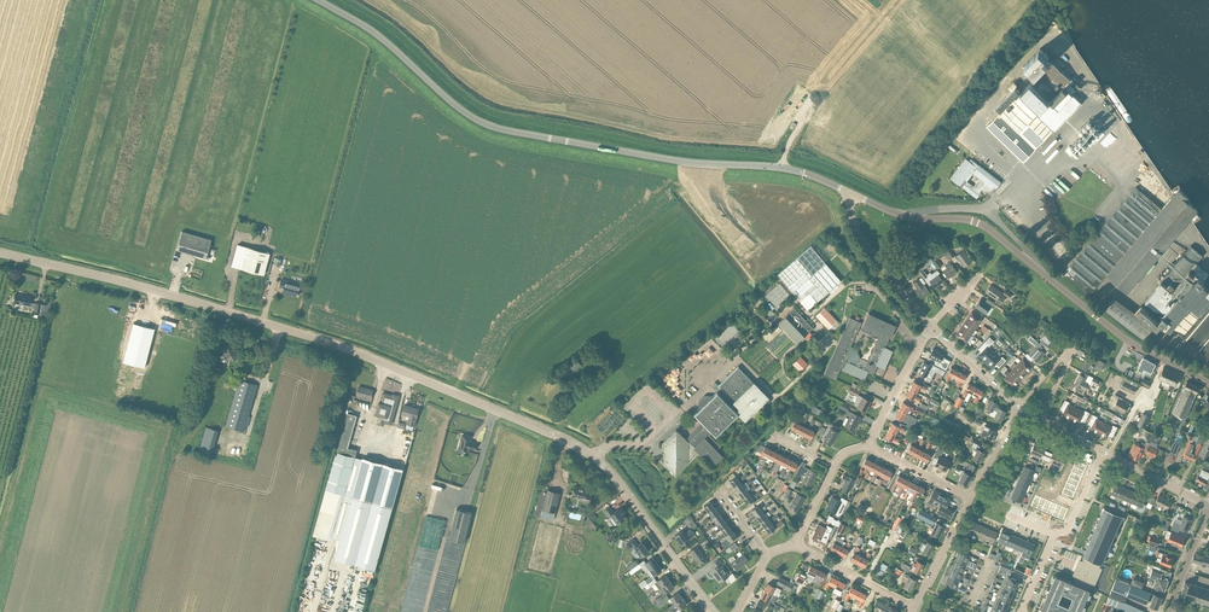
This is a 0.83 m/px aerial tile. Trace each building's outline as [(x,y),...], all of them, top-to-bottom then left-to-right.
[(1025,65),(1036,76),(1021,92),(1016,87),(997,106),(1002,111),(1001,112),(1001,113),(1000,114),(987,127),(1023,162),(1036,149),(1054,130),(1080,104),(1063,87),(1071,79),(1040,49),(1025,65)] [(1075,141),(1076,140),(1067,150),(1070,152),(1075,159),(1080,156),(1078,153),(1082,150),(1088,143),(1093,140),(1101,129),(1107,122),(1102,115),(1098,117),(1097,117),(1085,132),(1077,138),(1075,141)] [(1123,149),(1133,170),(1143,166),(1141,161),(1143,160),(1132,137),(1122,141),(1125,148),(1123,149)] [(984,190),(987,191),(990,191),(992,190),(994,189),(995,187),(996,188),(1001,182),(979,165),(971,159),(969,161),(966,158),(951,178),(977,198),(981,192),(980,191),(982,189),(984,190)] [(1128,291),(1132,286),(1198,208),(1187,199),(1190,196),(1180,188),(1172,198),(1156,173),(1152,170),(1065,273),(1063,272),(1062,273),(1064,274),(1064,273),(1090,294),(1107,274),(1128,291)] [(1049,185),(1044,190),(1051,197),(1056,193),(1049,185)] [(182,231),(179,244),(177,250),(206,258),(211,239),(182,231)] [(1058,239),(1065,248),(1071,244),(1064,234),(1058,239)] [(238,245),(234,259),(232,265),(264,274),(270,254),(238,245)] [(841,281),(811,245),(777,275),(808,310),(841,281)] [(1142,303),(1154,313),(1158,308),(1163,312),(1159,317),(1161,318),(1160,318),(1166,323),(1167,323),(1183,336),(1183,337),(1208,359),(1208,358),(1208,287),(1208,288),(1206,286),(1208,284),(1203,280),(1205,278),(1192,267),(1197,262),(1202,255),(1191,245),(1146,299),(1142,303)] [(949,248),(946,250),(947,251),(947,252),(951,258),(954,256),(950,249),(949,248)] [(956,256),(964,267),(971,261),(963,250),(956,256)] [(289,261),(275,257),(270,273),(284,277),(289,261)] [(932,260),(935,264),(938,268),(941,265),(936,258),(932,260)] [(957,272),(953,267),(950,262),(941,268),(948,278),(957,272)] [(923,269),(919,272),(929,286),(929,285),(929,284),(931,283),(935,288),(943,281),(938,274),(940,273),(937,269),(931,273),(930,272),(927,274),(923,269)] [(918,288),(915,290),(921,298),(929,291),(924,284),(926,283),(921,277),(913,282),(918,288)] [(289,293),(297,296),(300,287),(290,284),(291,282),(281,279),(281,281),(279,286),(284,288),(282,293),(288,294),(289,293)] [(766,294),(776,306),(790,295),(780,282),(766,294)] [(1005,297),(1000,294),(1002,292),(991,284),(985,292),(996,300),(995,302),(999,305),(1005,297)] [(1005,290),(1003,293),(1009,298),(1012,294),(1005,290)] [(34,311),(39,312),(41,304),(35,303),(30,302),(31,297),(15,294),(14,302),(20,303),(29,305),(28,308),(35,309),(34,311)] [(1144,339),(1153,327),(1157,325),(1161,321),(1141,304),(1134,312),(1114,297),(1105,309),(1144,339)] [(994,307),(996,304),(989,299),(987,303),(980,298),(975,306),(985,313),(991,305),(994,307)] [(789,312),(783,318),(778,323),(796,343),(797,343),(813,327),(794,308),(791,311),(789,312)] [(822,309),(813,317),(825,330),(834,323),(822,309)] [(48,319),(49,312),(42,310),(40,318),(48,319)] [(843,370),(859,377),(864,380),(868,372),(873,374),(877,365),(885,369),(893,351),(885,347),(890,336),(891,337),(896,325),(869,312),(861,330),(878,338),(868,361),(859,357),(856,348),(850,346),(861,323),(850,317),(824,374),(835,379),(841,366),(844,367),(843,370)] [(967,320),(977,327),(982,319),(972,312),(968,316),(969,317),(967,320)] [(162,319),(160,326),(169,329),(171,322),(162,319)] [(964,323),(961,327),(971,334),(977,327),(967,320),(965,323),(964,323)] [(1045,321),(1041,325),(1047,330),(1051,326),(1045,321)] [(125,384),(139,330),(140,325),(134,323),(119,382),(125,384)] [(775,323),(768,330),(771,334),(778,327),(775,323)] [(148,327),(147,333),(133,386),(140,388),(155,328),(148,327)] [(971,334),(961,327),(958,331),(959,332),(956,335),(966,342),(971,334)] [(1049,332),(1045,336),(1041,340),(1042,341),(1040,343),(1044,347),(1046,344),(1050,348),(1058,339),(1052,334),(1049,332)] [(1032,344),(1035,346),(1028,353),(1037,362),(1045,353),(1042,351),(1044,348),(1035,340),(1032,344)] [(979,355),(985,361),(994,352),(988,346),(989,344),(985,341),(978,349),(982,352),(979,355)] [(601,350),(597,344),(591,350),(595,355),(601,350)] [(706,353),(709,357),(714,351),(709,346),(702,353),(700,351),(697,354),(694,351),(688,357),(691,360),(696,355),(700,359),(706,353)] [(218,361),(224,362),(229,363),(231,358),(235,360),(238,350),(233,349),(232,350),(230,349),(230,348),(229,347),(227,352),(223,350),(221,355),(220,355),(218,361)] [(939,363),(942,365),(945,360),(942,358),(944,354),(938,351),(933,348),(929,356),(940,361),(939,363)] [(994,352),(985,361),(992,368),(995,364),(999,368),(1006,360),(1002,356),(1000,358),(994,352)] [(1107,364),(1093,357),(1092,360),(1088,358),(1083,368),(1090,372),(1095,363),(1100,366),(1104,369),(1107,364)] [(1151,373),(1156,364),(1143,357),(1138,366),(1139,367),(1137,370),(1144,373),(1145,370),(1151,373)] [(1017,365),(1026,374),(1030,370),(1029,369),(1032,366),(1023,358),(1017,365)] [(582,365),(578,359),(569,366),(574,371),(582,365)] [(922,366),(919,373),(926,376),(925,379),(930,382),(933,375),(935,371),(943,375),(945,371),(937,367),(932,364),(930,363),(929,365),(923,362),(922,366)] [(1017,365),(1010,372),(1019,380),(1022,377),(1026,374),(1017,365)] [(667,379),(665,381),(678,394),(682,390),(677,384),(680,381),(676,376),(681,372),(675,366),(664,376),(667,379)] [(703,422),(699,427),(686,439),(698,452),(712,466),(723,456),(717,449),(720,445),(710,435),(713,432),(715,435),(738,413),(736,411),(740,408),(748,416),(768,397),(738,366),(718,385),(722,389),(718,392),(717,391),(713,395),(704,395),(699,401),(698,409),(694,413),(703,422)] [(1164,366),(1161,372),(1159,378),(1170,383),(1169,387),(1174,389),(1175,385),(1176,385),(1181,374),(1164,366)] [(955,378),(959,371),(951,367),(948,374),(945,380),(948,381),(951,375),(955,378)] [(966,375),(959,371),(955,378),(959,379),(956,385),(959,387),(962,381),(966,375)] [(1019,380),(1010,372),(1004,379),(1014,387),(1017,383),(1017,382),(1019,380)] [(1075,384),(1084,389),(1088,383),(1090,384),(1092,381),(1100,386),(1102,382),(1085,373),(1083,376),(1080,374),(1075,384)] [(936,376),(933,383),(938,386),(942,379),(936,376)] [(1139,383),(1126,377),(1124,380),(1121,387),(1134,393),(1137,387),(1139,383)] [(1143,378),(1140,382),(1149,387),(1151,382),(1143,378)] [(239,379),(238,385),(226,426),(244,431),(258,385),(239,379)] [(910,388),(916,392),(918,388),(925,391),(926,388),(920,385),(920,384),(914,381),(910,388)] [(1187,381),(1185,386),(1173,412),(1185,418),(1200,387),(1187,381)] [(968,383),(966,388),(965,389),(965,390),(962,396),(965,397),(968,391),(972,393),(976,387),(968,383)] [(359,386),(357,395),(360,395),(359,398),(366,400),(367,397),(370,398),(373,390),(359,386)] [(976,387),(972,393),(976,395),(973,401),(976,403),(980,396),(983,390),(976,387)] [(916,392),(910,388),(906,396),(913,399),(919,402),(921,399),(914,395),(916,392)] [(1119,410),(1124,413),(1127,408),(1128,409),(1131,404),(1122,399),(1124,396),(1117,392),(1115,396),(1119,398),(1114,407),(1119,410)] [(391,424),(395,409),(397,403),(399,396),(393,394),(393,396),(383,393),(380,403),(379,402),(375,414),(380,415),(377,423),(383,425),(384,422),(391,424)] [(857,406),(860,408),(865,410),(870,400),(866,399),(867,398),(866,398),(862,396),(857,406)] [(989,415),(996,418),(1001,421),(1003,416),(1005,411),(1001,409),(1002,408),(996,405),(997,403),(990,400),(986,408),(991,411),(990,414),(989,415)] [(1071,419),(1076,408),(1069,404),(1070,402),(1065,400),(1060,409),(1064,411),(1062,415),(1071,419)] [(899,409),(906,412),(908,408),(914,411),(915,410),(915,408),(908,404),(903,402),(899,409)] [(809,403),(806,409),(820,414),(822,408),(809,403)] [(407,423),(406,428),(412,430),(418,409),(404,405),(402,413),(409,416),(407,423)] [(915,408),(915,410),(916,410),(920,412),(923,414),(925,409),(919,406),(917,405),(915,408)] [(1076,408),(1071,419),(1079,424),(1081,420),(1085,422),(1090,413),(1085,410),(1084,412),(1076,408)] [(896,416),(901,419),(902,420),(902,419),(908,422),(910,419),(904,416),(906,412),(899,409),(896,416)] [(974,414),(971,421),(974,422),(976,418),(980,410),(978,409),(975,415),(974,414)] [(852,412),(849,419),(846,418),(843,424),(845,425),(845,426),(846,426),(846,427),(852,430),(852,429),(853,430),(858,422),(859,423),(861,417),(852,412)] [(1150,417),(1147,415),(1142,412),(1136,423),(1145,428),(1150,417)] [(346,419),(313,535),(332,540),(333,535),(332,535),(344,493),(345,494),(357,450),(347,447),(357,415),(348,413),(346,419)] [(969,424),(971,421),(971,420),(963,414),(960,419),(969,424)] [(1099,434),(1104,423),(1097,419),(1098,417),(1093,414),(1088,424),(1092,426),(1090,430),(1099,434)] [(791,428),(798,431),(801,425),(794,421),(791,428)] [(895,433),(897,434),(899,430),(903,432),(905,429),(898,425),(892,422),(889,430),(895,433)] [(1129,422),(1125,429),(1129,431),(1132,428),(1136,430),(1135,431),(1141,434),(1146,437),(1152,439),(1150,443),(1146,441),(1145,444),(1141,442),(1139,446),(1134,443),(1128,456),(1138,460),(1142,451),(1154,457),(1155,457),(1156,453),(1162,456),(1163,456),(1165,451),(1156,447),(1157,445),(1161,438),(1154,435),(1149,432),(1137,426),(1138,426),(1129,422)] [(1104,423),(1099,434),(1107,438),(1109,434),(1113,437),(1118,427),(1113,425),(1112,427),(1104,423)] [(798,431),(804,435),(808,428),(801,425),(798,431)] [(981,433),(985,436),(991,439),(995,431),(989,427),(988,428),(985,426),(981,433)] [(212,451),(218,430),(210,428),(204,449),(212,451)] [(814,431),(808,428),(804,435),(811,438),(814,431)] [(831,428),(826,436),(824,441),(826,443),(827,444),(828,443),(831,445),(838,432),(831,428)] [(698,452),(686,439),(676,430),(664,441),(664,462),(676,474),(688,462),(698,452)] [(889,430),(885,437),(892,440),(898,443),(899,440),(893,437),(895,433),(889,430)] [(1201,431),(1198,437),(1191,434),(1189,437),(1197,440),(1196,441),(1199,442),(1204,444),(1208,435),(1201,431)] [(459,448),(467,451),(468,448),(475,450),(477,443),(470,441),(471,437),(462,435),(459,448)] [(973,458),(975,459),(980,462),(982,457),(981,457),(984,452),(978,449),(981,442),(972,437),(968,446),(976,451),(973,458)] [(1186,447),(1182,455),(1184,456),(1193,461),(1196,455),(1197,454),(1191,451),(1194,444),(1193,444),(1192,443),(1194,440),(1190,438),(1186,447)] [(1198,457),(1206,460),(1207,457),(1208,454),(1208,453),(1208,450),(1208,449),(1208,448),(1208,440),(1207,439),(1204,445),(1204,444),(1199,455),(1198,457)] [(1174,442),(1171,451),(1177,453),(1179,449),(1181,444),(1174,442)] [(1199,442),(1195,453),(1199,455),(1202,447),(1203,446),(1204,444),(1199,442)] [(1035,443),(1030,453),(1040,458),(1045,448),(1035,443)] [(911,444),(910,446),(907,451),(914,454),(917,447),(911,444)] [(765,446),(762,452),(761,453),(768,456),(771,450),(765,446)] [(914,454),(920,458),(924,451),(917,447),(914,454)] [(939,447),(937,452),(934,457),(937,459),(934,465),(942,469),(942,470),(945,472),(945,471),(946,471),(951,462),(940,456),(944,449),(939,447)] [(1045,448),(1040,458),(1051,462),(1055,452),(1045,448)] [(778,453),(771,450),(768,456),(774,460),(778,453)] [(502,466),(511,468),(515,453),(506,451),(502,466)] [(930,454),(924,451),(920,458),(927,461),(930,454)] [(1055,452),(1051,462),(1061,467),(1066,457),(1055,452)] [(774,460),(778,462),(773,471),(776,472),(781,463),(784,456),(778,453),(774,460)] [(791,460),(784,456),(781,463),(787,467),(791,460)] [(340,539),(335,557),(375,569),(393,506),(403,468),(362,457),(362,459),(352,495),(352,496),(340,539)] [(866,458),(862,465),(869,468),(872,461),(866,458)] [(791,460),(787,467),(794,470),(798,463),(791,460)] [(872,461),(869,468),(875,471),(879,465),(872,461)] [(1074,467),(1085,471),(1087,466),(1076,461),(1074,467)] [(963,471),(961,475),(959,480),(966,484),(971,475),(973,476),(977,467),(970,464),(968,467),(965,472),(963,471)] [(882,475),(886,468),(879,465),(875,471),(872,477),(873,477),(871,480),(874,482),(877,483),(877,484),(880,480),(879,479),(876,478),(878,473),(882,475)] [(800,466),(795,477),(793,480),(796,482),(798,478),(798,479),(801,473),(806,476),(802,482),(810,486),(817,473),(804,467),(803,468),(800,466)] [(1024,467),(1020,477),(1030,481),(1034,471),(1024,467)] [(1071,472),(1082,477),(1085,471),(1074,467),(1071,472)] [(888,480),(889,477),(892,472),(886,468),(882,475),(881,477),(888,480)] [(1196,480),(1205,485),(1204,487),(1208,490),(1208,472),(1207,471),(1202,469),(1199,475),(1196,480)] [(873,477),(872,477),(869,475),(870,473),(867,472),(864,477),(871,480),(873,477)] [(1069,477),(1080,482),(1082,477),(1071,472),(1069,477)] [(734,486),(740,482),(748,476),(746,473),(738,479),(736,476),(730,480),(734,486)] [(842,490),(847,493),(848,493),(855,479),(849,476),(849,477),(844,474),(841,479),(846,481),(842,490)] [(898,475),(893,485),(890,490),(893,492),(896,487),(898,483),(901,485),(905,478),(898,475)] [(1020,477),(1015,487),(1026,492),(1030,481),(1020,477)] [(1080,482),(1069,477),(1067,482),(1078,487),(1080,482)] [(912,482),(905,478),(901,485),(897,494),(900,495),(904,486),(908,488),(912,482)] [(740,482),(734,486),(738,492),(745,487),(748,485),(752,482),(751,479),(743,485),(740,482)] [(911,490),(914,492),(915,492),(918,485),(912,482),(908,488),(906,492),(903,497),(906,499),(911,490)] [(1078,487),(1067,482),(1064,488),(1075,492),(1078,487)] [(1121,498),(1126,488),(1116,484),(1111,494),(1121,498)] [(925,488),(918,485),(915,492),(914,492),(910,501),(913,502),(915,497),(917,493),(921,495),(925,488)] [(574,486),(573,492),(571,496),(581,499),(581,501),(589,503),(591,495),(587,494),(588,490),(574,486)] [(745,487),(738,492),(743,498),(749,493),(745,487)] [(1015,487),(1011,497),(1021,502),(1026,492),(1015,487)] [(788,488),(785,492),(782,495),(785,496),(784,496),(788,498),(792,491),(788,488)] [(1075,492),(1064,488),(1062,493),(1073,498),(1075,492)] [(1126,488),(1121,498),(1132,503),(1136,493),(1126,488)] [(548,489),(546,495),(543,509),(555,512),(560,493),(548,489)] [(749,493),(743,498),(747,504),(753,499),(761,493),(759,490),(755,493),(751,496),(749,493)] [(934,490),(929,499),(927,502),(938,508),(937,511),(948,517),(952,510),(945,506),(947,502),(948,503),(950,499),(934,490)] [(798,511),(805,497),(797,493),(790,507),(798,511)] [(1136,493),(1132,503),(1142,507),(1146,497),(1136,493)] [(1037,509),(1041,498),(1036,495),(1031,506),(1037,509)] [(1159,495),(1156,503),(1167,509),(1171,501),(1159,495)] [(841,501),(837,499),(832,497),(830,501),(827,508),(836,513),(836,512),(841,514),(843,509),(838,507),(841,501)] [(1037,509),(1042,511),(1047,500),(1041,498),(1037,509)] [(1047,513),(1052,502),(1047,500),(1042,511),(1047,513)] [(704,506),(708,512),(714,507),(710,501),(704,506)] [(1052,516),(1057,505),(1052,502),(1047,513),(1052,516)] [(764,506),(761,508),(758,505),(752,510),(756,516),(762,511),(763,511),(770,505),(768,503),(763,506),(764,506)] [(1052,516),(1058,518),(1062,507),(1057,505),(1052,516)] [(602,525),(610,519),(615,525),(624,518),(619,511),(618,509),(613,513),(611,510),(612,510),(610,506),(603,511),(596,516),(597,517),(602,525)] [(719,513),(714,507),(708,512),(713,517),(719,513)] [(1068,509),(1062,507),(1058,518),(1063,520),(1068,509)] [(456,508),(449,538),(464,542),(472,512),(456,508)] [(756,516),(760,521),(767,517),(774,511),(772,508),(768,512),(765,514),(763,511),(762,511),(756,516)] [(1083,555),(1083,556),(1084,557),(1101,564),(1102,565),(1102,564),(1103,563),(1112,542),(1119,526),(1119,525),(1123,517),(1123,516),(1120,515),(1106,509),(1105,508),(1104,508),(1104,509),(1100,516),(1099,518),(1083,555)] [(713,517),(717,523),(723,519),(719,513),(713,517)] [(689,514),(683,520),(687,524),(693,519),(689,514)] [(901,518),(897,525),(898,525),(895,530),(897,531),(903,521),(902,521),(905,516),(902,514),(901,517),(901,518)] [(445,520),(427,515),(419,545),(438,550),(445,520)] [(1174,522),(1172,529),(1179,531),(1180,528),(1187,531),(1192,519),(1184,516),(1180,524),(1174,522)] [(760,521),(765,527),(771,523),(767,517),(760,521)] [(833,518),(830,522),(838,526),(841,521),(838,519),(837,520),(833,518)] [(727,525),(723,519),(717,523),(721,529),(727,525)] [(769,533),(776,528),(775,528),(784,522),(782,520),(774,526),(771,523),(765,527),(769,533)] [(976,536),(981,525),(972,521),(968,532),(976,536)] [(931,526),(928,532),(931,533),(938,536),(943,526),(936,522),(933,528),(931,526)] [(826,527),(824,526),(818,523),(815,529),(816,529),(812,537),(816,540),(817,541),(817,540),(820,541),(819,542),(824,545),(830,536),(828,535),(832,528),(827,525),(826,527)] [(888,528),(878,523),(874,529),(885,534),(888,528)] [(732,530),(727,525),(721,529),(724,533),(720,535),(716,539),(718,541),(726,535),(732,530)] [(981,525),(976,536),(984,539),(989,528),(981,525)] [(989,528),(984,539),(992,543),(997,532),(989,528)] [(682,544),(686,540),(688,539),(688,538),(694,534),(690,529),(684,533),(682,530),(675,535),(682,544)] [(736,536),(732,530),(726,535),(728,538),(721,543),(725,548),(732,542),(730,541),(736,536)] [(1005,544),(1010,534),(1002,530),(997,541),(1005,544)] [(1185,537),(1168,530),(1165,537),(1169,538),(1168,540),(1173,542),(1173,543),(1176,544),(1177,544),(1182,546),(1185,537)] [(1018,537),(1010,534),(1005,544),(1014,548),(1018,537)] [(1160,539),(1151,535),(1148,542),(1157,545),(1160,539)] [(700,544),(707,539),(704,536),(697,541),(700,544)] [(844,541),(840,539),(840,537),(837,536),(834,542),(830,548),(838,552),(841,546),(844,541)] [(855,542),(856,542),(860,544),(863,538),(859,536),(858,536),(855,542)] [(1018,537),(1014,548),(1022,552),(1026,541),(1018,537)] [(633,539),(628,542),(626,544),(629,547),(632,545),(634,549),(635,548),(638,552),(635,554),(638,558),(648,551),(642,542),(637,546),(635,543),(636,542),(633,539)] [(845,548),(841,546),(838,552),(845,556),(848,549),(852,541),(849,539),(845,548)] [(920,550),(924,552),(929,554),(934,545),(928,542),(927,542),(922,540),(921,543),(923,544),(920,550)] [(1075,540),(1072,548),(1081,551),(1083,542),(1075,540)] [(1022,552),(1018,561),(1022,563),(1024,558),(1028,560),(1030,555),(1035,544),(1026,541),(1022,552)] [(738,546),(735,542),(729,547),(732,551),(738,546)] [(436,554),(433,550),(432,553),(429,553),(426,555),(423,552),(422,551),(417,545),(403,611),(423,611),(436,554)] [(1058,554),(1069,559),(1073,550),(1063,545),(1058,554)] [(697,546),(695,547),(690,551),(699,563),(706,558),(697,546)] [(857,564),(861,556),(857,554),(860,548),(857,546),(854,552),(850,559),(854,561),(854,562),(857,564)] [(910,547),(908,552),(914,556),(917,551),(910,547)] [(989,557),(998,561),(1002,552),(998,550),(996,554),(991,552),(989,557)] [(1160,563),(1165,565),(1171,567),(1174,558),(1167,555),(1167,554),(1159,551),(1157,556),(1161,558),(1160,563)] [(865,558),(861,556),(857,564),(860,566),(861,564),(865,566),(868,560),(868,559),(871,553),(868,552),(865,558)] [(955,560),(966,565),(970,557),(959,552),(955,560)] [(743,553),(731,562),(736,570),(749,561),(743,553)] [(1192,561),(1208,566),(1208,555),(1206,554),(1205,556),(1195,553),(1192,561)] [(642,566),(644,569),(645,568),(647,571),(650,568),(657,563),(653,557),(645,563),(643,561),(629,571),(631,574),(642,566)] [(1079,560),(1072,576),(1075,577),(1073,581),(1091,589),(1092,586),(1094,587),(1103,568),(1100,567),(1101,564),(1084,557),(1083,557),(1082,560),(1080,559),(1079,560)] [(719,559),(717,560),(712,564),(715,567),(711,570),(714,575),(715,574),(720,581),(729,575),(720,564),(721,563),(719,559)] [(911,569),(914,571),(919,574),(924,564),(917,560),(916,563),(914,562),(911,569)] [(952,568),(963,573),(966,565),(955,560),(952,568)] [(662,569),(657,563),(650,568),(654,575),(662,569)] [(910,567),(903,563),(901,568),(908,572),(910,567)] [(881,565),(879,569),(878,568),(876,572),(882,576),(887,566),(883,564),(882,565),(881,565)] [(1149,570),(1152,571),(1150,577),(1156,579),(1153,587),(1164,591),(1169,578),(1168,578),(1170,571),(1161,568),(1152,565),(1150,564),(1149,564),(1148,565),(1148,566),(1148,568),(1148,569),(1149,570)] [(799,573),(795,580),(800,582),(801,583),(802,581),(804,582),(805,582),(807,579),(808,576),(813,578),(815,576),(818,569),(811,565),(807,572),(807,571),(805,574),(800,571),(799,573)] [(1000,565),(998,572),(1001,573),(1002,571),(1010,574),(1012,570),(1004,566),(1000,565)] [(369,568),(366,580),(373,581),(376,570),(369,568)] [(948,576),(959,581),(963,573),(952,568),(948,576)] [(818,569),(815,576),(820,578),(816,584),(820,586),(823,580),(822,579),(826,573),(818,569)] [(911,589),(916,580),(910,577),(910,576),(906,574),(904,577),(908,579),(904,586),(911,589)] [(1017,586),(1020,580),(1006,574),(1003,580),(1016,586),(1017,586)] [(1073,581),(1065,578),(1056,574),(1044,602),(1041,608),(1050,611),(1081,611),(1082,610),(1087,597),(1089,593),(1090,590),(1091,589),(1073,581)] [(654,583),(658,589),(670,581),(665,575),(657,580),(658,581),(657,582),(654,579),(647,584),(650,587),(654,583)] [(647,584),(654,579),(652,576),(645,581),(647,584)] [(827,582),(824,587),(824,588),(827,590),(830,584),(835,586),(839,580),(831,576),(828,582),(827,582)] [(959,581),(948,576),(945,585),(955,589),(959,581)] [(776,583),(790,590),(793,584),(780,577),(776,583)] [(1133,577),(1131,584),(1143,588),(1145,581),(1133,577)] [(1119,580),(1116,579),(1107,603),(1123,609),(1123,610),(1128,611),(1144,611),(1124,602),(1127,596),(1147,604),(1149,600),(1152,592),(1129,584),(1119,580)] [(839,580),(835,586),(840,589),(837,595),(840,597),(843,590),(846,584),(839,580)] [(1014,591),(1016,586),(1003,580),(1001,585),(1014,591)] [(658,589),(663,595),(658,598),(660,601),(667,596),(665,593),(666,592),(674,587),(670,581),(658,589)] [(1181,596),(1208,605),(1208,589),(1185,581),(1181,596)] [(765,590),(773,594),(775,595),(777,592),(779,593),(781,590),(775,586),(768,583),(765,590)] [(1012,596),(1014,591),(1001,585),(998,591),(1012,596)] [(847,593),(845,598),(844,599),(847,601),(850,594),(855,597),(859,590),(851,586),(848,593),(847,593)] [(815,591),(812,595),(816,597),(818,595),(821,589),(817,587),(815,591)] [(761,597),(766,600),(768,601),(768,600),(774,603),(775,600),(771,598),(773,594),(765,590),(761,597)] [(821,590),(817,598),(821,600),(823,596),(825,592),(821,590)] [(859,590),(855,597),(860,599),(857,606),(860,607),(861,606),(864,601),(863,601),(866,594),(859,590)] [(1009,602),(1012,596),(998,591),(996,596),(1009,602)] [(675,603),(682,598),(678,592),(670,597),(675,603)] [(1152,592),(1149,600),(1152,601),(1150,605),(1158,608),(1162,597),(1152,592)] [(669,599),(667,596),(660,601),(656,604),(658,607),(669,599)] [(1007,607),(1009,602),(996,596),(994,601),(1007,607)] [(675,611),(674,611),(682,611),(680,609),(687,604),(682,598),(675,603),(678,609),(675,611)] [(891,609),(892,607),(880,601),(877,599),(874,605),(888,611),(897,611),(891,609)] [(1005,611),(1007,607),(994,601),(992,606),(1005,611)] [(1101,610),(1102,610),(1106,611),(1108,611),(1111,605),(1107,603),(1104,602),(1101,610)]
